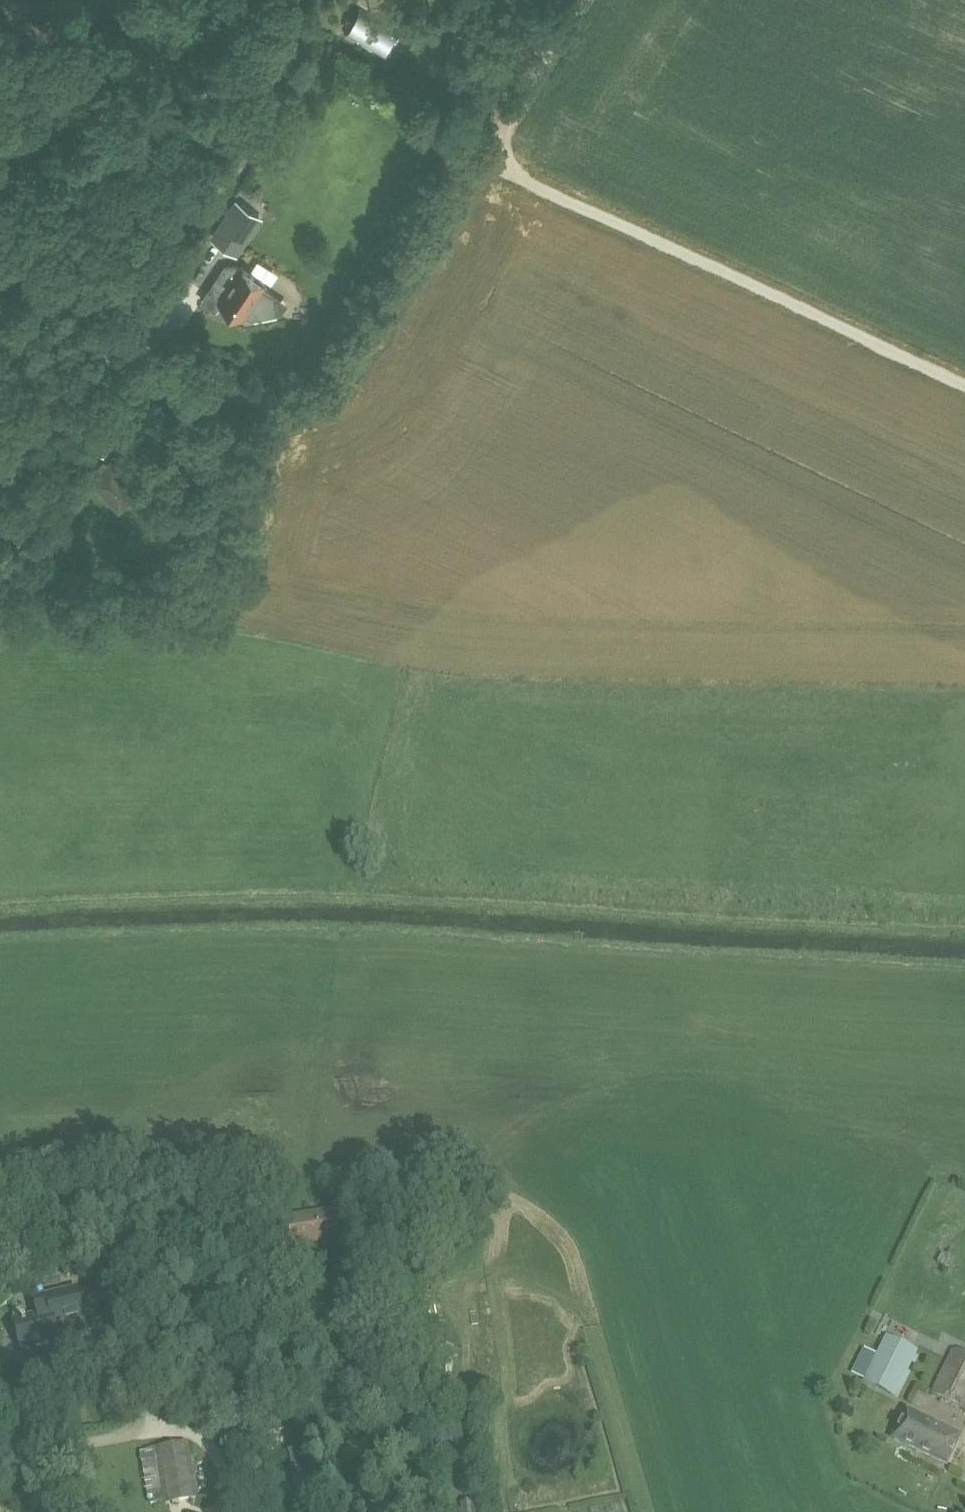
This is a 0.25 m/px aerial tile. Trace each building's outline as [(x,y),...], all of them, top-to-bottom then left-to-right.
[(372,13),(362,7),(346,35),(357,41),(359,37),(375,46),(372,49),(388,58),(401,34),(397,32),(400,27),(389,21),(387,25),(371,16),(372,13)] [(210,238),(238,256),(263,217),(236,199),(210,238)] [(219,301),(243,317),(245,313),(250,316),(276,311),(273,295),(263,287),(265,284),(264,283),(264,280),(258,277),(256,277),(238,265),(224,268),(214,283),(226,291),(219,301)] [(97,450),(104,456),(112,448),(105,441),(97,450)] [(92,480),(121,508),(139,489),(107,458),(103,462),(106,465),(92,480)] [(286,1217),(293,1249),(340,1241),(334,1208),(286,1217)] [(11,1320),(20,1352),(61,1342),(56,1322),(83,1315),(76,1290),(35,1300),(38,1313),(11,1320)] [(865,1381),(895,1395),(916,1351),(905,1346),(886,1337),(865,1381)] [(964,1409),(964,1355),(953,1349),(932,1393),(964,1409)] [(895,1438),(947,1463),(958,1441),(945,1435),(948,1430),(908,1411),(895,1438)] [(431,1419),(433,1444),(453,1442),(450,1417),(431,1419)] [(164,1502),(164,1505),(198,1499),(188,1443),(140,1451),(148,1505),(164,1502)]
